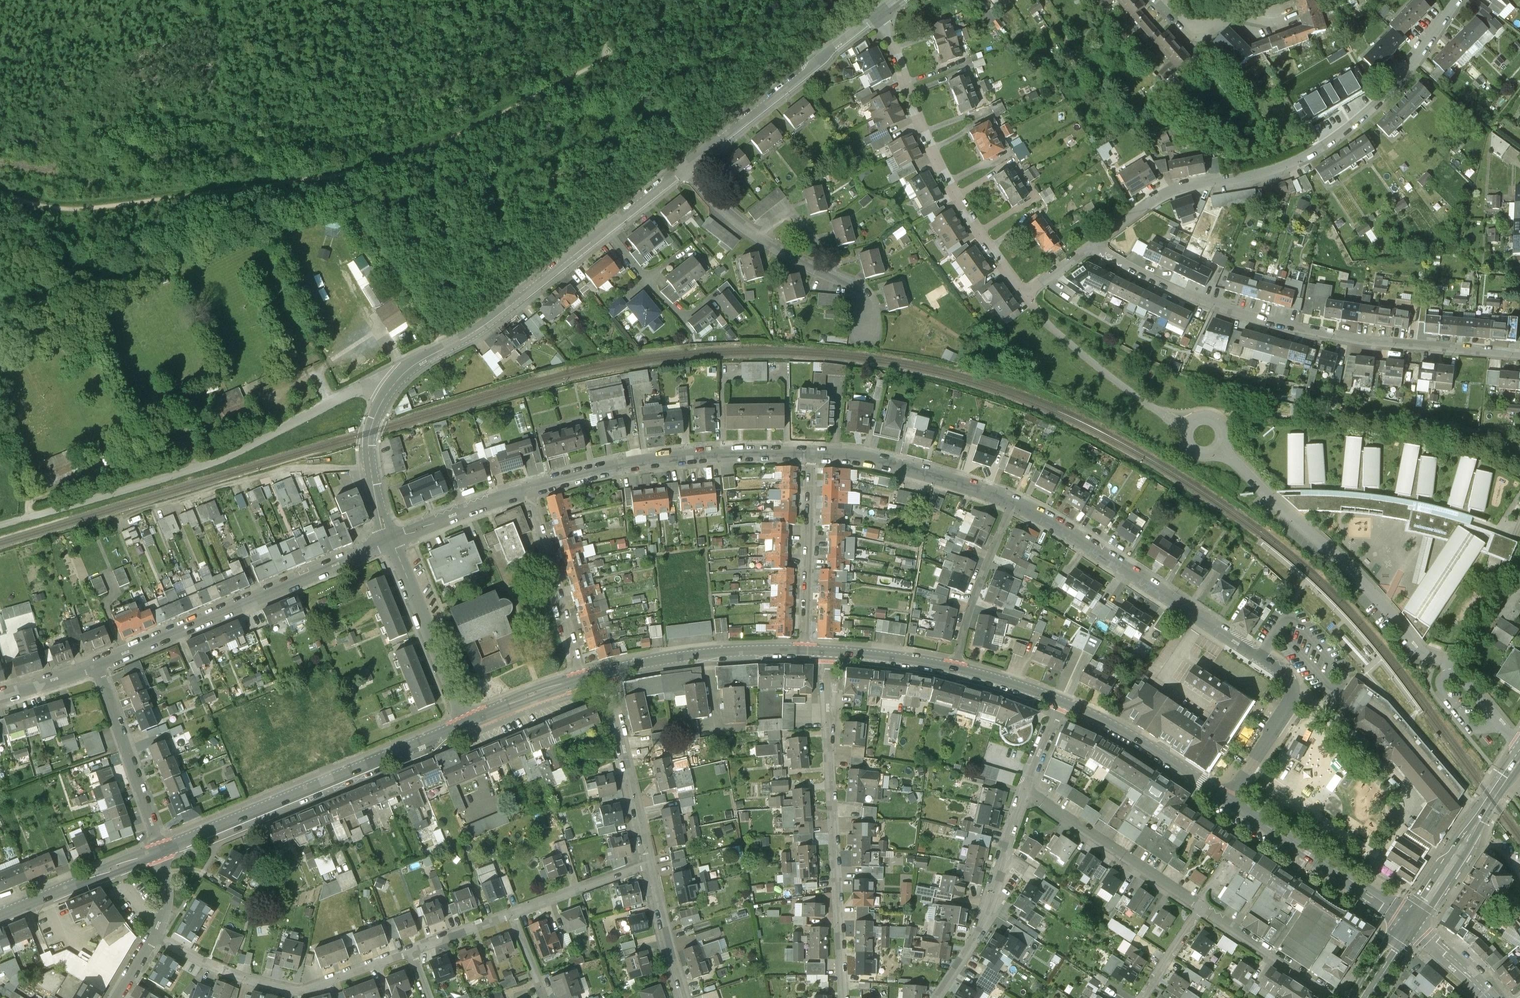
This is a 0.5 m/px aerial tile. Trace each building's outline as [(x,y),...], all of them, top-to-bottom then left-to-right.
[(1097,2),(1103,9),(1114,0),(1099,0),(1097,2)] [(1121,4),(1132,17),(1133,17),(1143,29),(1150,23),(1140,11),(1145,6),(1140,0),(1126,0),(1121,4)] [(1256,45),(1259,55),(1272,50),(1274,54),(1309,40),(1308,37),(1325,30),(1320,14),(1327,12),(1326,8),(1319,10),(1316,0),(1295,0),(1303,27),(1256,45)] [(1407,9),(1407,8),(1401,14),(1402,15),(1390,26),(1401,38),(1412,27),(1412,28),(1421,19),(1420,19),(1430,8),(1422,0),(1416,0),(1407,9)] [(1491,11),(1477,0),(1472,6),(1481,13),(1486,17),(1487,16),(1491,11)] [(1492,3),(1503,11),(1510,5),(1506,0),(1487,0),(1492,3)] [(1039,3),(1034,7),(1037,12),(1043,8),(1039,3)] [(1503,11),(1492,3),(1488,8),(1499,16),(1503,11)] [(1034,7),(1028,10),(1032,16),(1037,12),(1034,7)] [(992,10),(981,18),(988,27),(993,23),(998,19),(992,10)] [(1493,21),(1487,16),(1486,17),(1481,13),(1476,18),(1488,30),(1493,35),(1501,27),(1494,20),(1493,21)] [(1476,18),(1465,29),(1477,41),(1488,30),(1476,18)] [(998,19),(993,23),(999,31),(1004,27),(998,19)] [(948,21),(929,28),(934,41),(932,42),(934,46),(954,39),(948,21)] [(1162,36),(1152,25),(1145,31),(1155,43),(1166,56),(1179,45),(1167,32),(1162,36)] [(1465,29),(1455,40),(1467,52),(1477,41),(1465,29)] [(1228,30),(1214,43),(1239,67),(1242,70),(1260,59),(1257,55),(1259,55),(1256,45),(1246,49),(1228,30)] [(1381,41),(1375,47),(1376,47),(1364,59),(1376,70),(1386,60),(1386,61),(1395,52),(1394,52),(1405,41),(1393,30),(1382,42),(1381,41)] [(954,39),(934,46),(935,50),(937,50),(941,63),(960,57),(954,39)] [(862,40),(851,48),(856,58),(867,52),(866,50),(867,49),(862,40)] [(1455,40),(1444,50),(1456,62),(1467,52),(1455,40)] [(866,50),(867,52),(856,58),(855,58),(857,62),(855,63),(859,71),(861,70),(863,74),(864,74),(883,64),(884,64),(880,56),(883,55),(877,44),(867,49),(866,50)] [(1179,45),(1166,56),(1171,62),(1159,73),(1165,80),(1177,69),(1178,69),(1190,58),(1179,45)] [(1456,62),(1444,50),(1433,61),(1445,73),(1456,62)] [(980,53),(970,56),(972,63),(983,59),(980,53)] [(983,59),(972,63),(974,69),(985,65),(983,59)] [(883,64),(864,74),(871,88),(890,78),(883,64)] [(1356,69),(1293,106),(1297,112),(1302,109),(1306,116),(1301,119),(1303,125),(1367,88),(1356,69)] [(961,77),(948,82),(954,99),(972,92),(967,78),(963,80),(961,77)] [(1176,77),(1168,84),(1172,89),(1180,82),(1176,77)] [(1419,84),(1377,125),(1389,137),(1431,95),(1419,84)] [(868,88),(855,95),(858,101),(860,100),(871,94),(868,88)] [(871,94),(860,100),(863,106),(870,103),(870,102),(878,98),(875,92),(871,94)] [(972,92),(954,99),(961,115),(974,110),(973,107),(978,105),(972,92)] [(878,98),(870,102),(870,103),(872,108),(868,110),(872,119),(897,106),(893,97),(890,99),(887,93),(878,98)] [(803,100),(784,116),(794,129),(813,113),(803,100)] [(999,100),(989,105),(993,111),(1002,106),(999,100)] [(897,106),(872,119),(879,131),(879,132),(885,129),(902,120),(903,117),(897,106)] [(1002,106),(993,111),(996,117),(1006,112),(1002,106)] [(981,127),(979,123),(974,126),(976,130),(969,133),(973,141),(976,147),(995,138),(990,129),(996,126),(993,121),(981,127)] [(1006,124),(1001,127),(1004,132),(1009,129),(1006,124)] [(771,126),(751,141),(762,154),(781,139),(771,126)] [(885,129),(879,132),(879,131),(869,136),(872,143),(888,135),(885,129)] [(1009,129),(1004,132),(1006,138),(1012,134),(1009,129)] [(1510,146),(1491,133),(1490,151),(1501,158),(1510,146)] [(888,135),(872,143),(875,150),(892,142),(888,135)] [(910,135),(889,146),(894,157),(916,146),(910,135)] [(995,138),(976,147),(980,153),(983,161),(990,157),(992,160),(997,158),(996,154),(1008,148),(1005,143),(999,146),(995,138)] [(1365,138),(1316,170),(1325,184),(1374,152),(1365,138)] [(1110,151),(1116,148),(1112,141),(1099,149),(1105,160),(1113,156),(1110,151)] [(1022,143),(1012,149),(1015,155),(1026,149),(1022,143)] [(916,146),(894,157),(900,168),(921,157),(916,146)] [(1026,149),(1015,155),(1019,161),(1029,155),(1026,149)] [(1116,149),(1111,151),(1114,157),(1106,160),(1108,163),(1120,157),(1116,149)] [(749,164),(739,151),(719,167),(730,179),(749,164)] [(1154,162),(1151,156),(1143,161),(1145,165),(1147,164),(1152,173),(1158,169),(1154,162)] [(1203,157),(1186,160),(1189,177),(1206,174),(1203,157)] [(1142,160),(1123,172),(1128,181),(1125,183),(1132,196),(1141,191),(1140,190),(1156,180),(1152,173),(1147,164),(1145,165),(1143,161),(1142,160)] [(1166,160),(1154,162),(1158,169),(1161,174),(1168,173),(1166,160)] [(1186,160),(1169,163),(1172,180),(1189,177),(1186,160)] [(912,165),(896,173),(900,180),(902,178),(915,171),(912,165)] [(1030,169),(1025,172),(1028,177),(1033,173),(1030,169)] [(1007,173),(1006,170),(993,178),(998,185),(997,186),(1002,194),(1019,182),(1011,170),(1007,173)] [(915,171),(902,178),(906,184),(909,182),(918,177),(915,171)] [(918,177),(909,182),(916,196),(935,185),(927,171),(918,177)] [(1033,173),(1028,177),(1031,182),(1036,178),(1033,173)] [(1312,188),(1305,176),(1299,179),(1305,192),(1312,188)] [(1291,180),(1285,182),(1288,192),(1289,195),(1295,192),(1291,180)] [(1302,190),(1297,180),(1292,182),(1297,193),(1302,190)] [(1019,182),(1002,194),(1006,201),(1007,200),(1012,208),(1024,200),(1022,197),(1027,194),(1019,182)] [(1285,182),(1264,189),(1267,198),(1288,192),(1285,182)] [(935,185),(916,196),(924,209),(933,204),(936,202),(936,201),(942,198),(935,185)] [(820,187),(804,192),(810,216),(826,211),(820,187)] [(1049,188),(1039,194),(1043,200),(1053,194),(1049,188)] [(778,189),(748,212),(755,221),(785,197),(778,189)] [(1255,190),(1211,197),(1213,208),(1257,201),(1255,190)] [(1053,194),(1043,200),(1046,206),(1056,200),(1053,194)] [(868,195),(862,203),(866,206),(872,198),(868,195)] [(1100,196),(1096,199),(1102,207),(1106,205),(1100,196)] [(680,197),(660,213),(670,226),(690,210),(680,197)] [(1192,197),(1171,204),(1174,212),(1176,211),(1179,219),(1195,213),(1192,206),(1195,205),(1192,197)] [(1206,202),(1200,200),(1195,213),(1200,215),(1206,202)] [(933,204),(924,209),(919,211),(923,218),(932,213),(937,210),(933,204)] [(943,206),(937,210),(932,213),(936,219),(947,212),(943,206)] [(947,212),(936,219),(937,221),(932,225),(939,236),(940,235),(939,235),(958,223),(950,210),(947,212)] [(1035,215),(1029,220),(1032,224),(1026,229),(1029,232),(1029,233),(1035,241),(1050,230),(1041,218),(1038,220),(1035,215)] [(739,241),(709,217),(701,227),(731,250),(739,241)] [(847,218),(831,222),(838,247),(854,242),(847,218)] [(658,233),(649,222),(638,230),(653,249),(664,240),(658,233)] [(1370,222),(1359,228),(1362,235),(1374,229),(1370,222)] [(958,223),(939,235),(940,235),(946,245),(948,248),(958,242),(967,237),(958,223)] [(673,242),(663,229),(658,233),(664,240),(668,246),(673,242)] [(653,249),(638,230),(628,239),(637,250),(642,257),(643,257),(653,249)] [(1050,230),(1035,241),(1042,250),(1042,249),(1045,253),(1050,249),(1054,253),(1060,248),(1057,244),(1059,242),(1050,230)] [(958,242),(948,248),(946,245),(943,247),(948,256),(951,254),(961,247),(958,242)] [(1167,250),(1151,242),(1144,257),(1159,265),(1167,250)] [(961,247),(951,254),(956,261),(970,250),(966,244),(961,247)] [(1175,254),(1167,250),(1159,265),(1175,272),(1182,257),(1185,249),(1178,246),(1175,254)] [(970,250),(956,261),(965,273),(982,260),(974,248),(970,250)] [(642,257),(637,250),(631,254),(640,267),(646,262),(643,257),(642,257)] [(1213,261),(1225,267),(1231,256),(1218,250),(1213,261)] [(876,251),(859,256),(865,279),(884,274),(881,265),(880,265),(876,251)] [(756,253),(740,258),(747,282),(763,278),(756,253)] [(708,268),(698,256),(694,260),(703,272),(708,268)] [(612,264),(607,257),(598,264),(597,263),(595,264),(607,280),(618,272),(612,264)] [(1197,265),(1182,257),(1175,272),(1190,280),(1197,265)] [(694,260),(692,258),(682,266),(692,279),(695,282),(705,274),(703,272),(694,260)] [(625,270),(617,260),(612,264),(618,272),(620,274),(625,270)] [(965,273),(964,273),(973,284),(973,285),(980,280),(991,272),(983,260),(982,260),(965,273)] [(607,280),(595,264),(593,266),(593,267),(585,274),(590,281),(596,289),(607,280)] [(1108,292),(1115,277),(1088,264),(1068,280),(1086,293),(1093,287),(1107,293),(1108,292)] [(1212,272),(1197,265),(1190,280),(1205,287),(1212,272)] [(682,266),(669,277),(671,280),(668,283),(669,285),(676,293),(692,279),(682,266)] [(1246,279),(1230,274),(1226,290),(1242,295),(1246,279)] [(798,275),(780,279),(782,288),(783,288),(786,303),(804,299),(798,275)] [(1130,284),(1115,277),(1108,292),(1123,300),(1130,284)] [(1263,283),(1246,279),(1242,295),(1258,299),(1263,283)] [(392,301),(379,280),(370,285),(384,306),(392,301)] [(980,280),(973,285),(973,284),(969,287),(973,293),(977,291),(984,286),(980,280)] [(596,289),(590,281),(585,285),(593,295),(598,291),(596,289)] [(984,286),(977,291),(981,296),(994,286),(990,281),(984,286)] [(727,282),(717,289),(722,296),(727,292),(729,295),(734,291),(727,282)] [(1463,295),(1473,295),(1473,282),(1462,282),(1463,295)] [(1279,288),(1263,283),(1258,299),(1274,304),(1279,288)] [(900,284),(883,288),(889,312),(907,307),(905,298),(904,298),(900,284)] [(1145,292),(1130,284),(1123,300),(1138,307),(1145,292)] [(676,293),(669,285),(660,292),(673,304),(680,298),(676,293)] [(945,285),(930,292),(933,300),(948,293),(945,285)] [(994,286),(981,296),(986,302),(991,303),(993,307),(1008,295),(1001,285),(998,287),(994,286)] [(565,290),(563,287),(559,290),(558,290),(552,295),(564,310),(575,301),(575,300),(578,298),(569,287),(565,290)] [(1295,292),(1279,288),(1274,304),(1291,308),(1295,292)] [(747,292),(747,300),(756,300),(755,291),(747,292)] [(722,296),(716,300),(732,320),(743,312),(729,295),(727,292),(722,296)] [(1161,299),(1145,292),(1138,307),(1153,314),(1161,299)] [(650,301),(649,302),(642,294),(627,306),(633,313),(627,318),(632,325),(639,320),(644,326),(647,323),(649,325),(657,319),(655,317),(659,314),(652,306),(654,305),(650,301)] [(851,297),(818,294),(817,306),(850,308),(851,297)] [(552,295),(545,300),(542,304),(544,307),(540,310),(549,321),(552,319),(564,310),(552,295)] [(1008,295),(993,307),(1002,319),(1009,315),(1017,309),(1018,308),(1008,295)] [(618,298),(605,309),(613,318),(626,307),(618,298)] [(1176,307),(1161,299),(1153,314),(1169,321),(1176,307)] [(1344,303),(1328,300),(1325,317),(1342,320),(1344,303)] [(1411,302),(1396,300),(1394,311),(1392,327),(1407,329),(1409,319),(1411,302)] [(384,306),(375,312),(389,333),(406,322),(392,301),(384,306)] [(1419,304),(1411,302),(1409,319),(1416,320),(1419,304)] [(1361,306),(1344,303),(1342,320),(1358,322),(1361,306)] [(1421,305),(1419,323),(1425,323),(1426,317),(1427,305),(1421,305)] [(1377,308),(1361,306),(1358,322),(1375,325),(1377,308)] [(1192,314),(1176,307),(1169,321),(1185,329),(1192,314)] [(706,308),(688,322),(697,333),(715,319),(713,316),(706,308)] [(1394,311),(1377,308),(1375,325),(1392,327),(1394,311)] [(1017,309),(1009,315),(1012,320),(1020,314),(1017,309)] [(545,324),(536,313),(530,319),(539,329),(545,324)] [(727,324),(718,313),(713,316),(715,319),(722,327),(727,324)] [(581,324),(574,315),(570,318),(575,324),(577,327),(581,324)] [(1426,317),(1425,323),(1424,333),(1440,335),(1441,318),(1426,317)] [(570,318),(566,321),(571,327),(575,324),(570,318)] [(1458,320),(1441,318),(1440,335),(1457,336),(1458,320)] [(1508,324),(1492,323),(1490,339),(1516,341),(1518,319),(1509,318),(1508,324)] [(1475,321),(1458,320),(1457,336),(1473,338),(1475,321)] [(531,321),(526,325),(533,333),(538,329),(531,321)] [(1492,323),(1475,321),(1473,338),(1490,339),(1492,323)] [(1227,344),(1230,330),(1231,327),(1215,322),(1208,337),(1205,343),(1206,344),(1203,349),(1213,352),(1214,348),(1225,351),(1227,344)] [(516,330),(513,327),(509,330),(503,335),(514,349),(526,340),(529,337),(520,327),(516,330)] [(1243,333),(1230,330),(1227,344),(1233,346),(1232,350),(1242,352),(1243,347),(1239,347),(1243,333)] [(1260,334),(1243,331),(1243,333),(1239,347),(1243,347),(1255,351),(1260,334)] [(1276,339),(1260,334),(1255,351),(1272,355),(1276,339)] [(503,335),(496,340),(492,343),(495,346),(491,350),(500,360),(503,358),(514,349),(503,335)] [(1205,343),(1208,337),(1202,335),(1197,346),(1203,349),(1206,344),(1205,343)] [(1292,343),(1276,339),(1272,355),(1288,360),(1292,343)] [(1309,348),(1292,343),(1288,360),(1305,364),(1306,359),(1309,348)] [(1317,350),(1309,348),(1306,359),(1314,361),(1317,350)] [(499,366),(487,352),(482,357),(493,371),(499,366)] [(1338,356),(1323,352),(1318,369),(1334,373),(1338,356)] [(529,358),(525,353),(521,357),(525,362),(529,358)] [(1357,357),(1349,356),(1346,374),(1352,374),(1355,375),(1357,357)] [(521,357),(516,361),(521,366),(525,362),(521,357)] [(1375,359),(1357,357),(1355,375),(1352,374),(1352,379),(1362,380),(1361,387),(1372,389),(1375,359)] [(1404,362),(1387,360),(1387,362),(1385,374),(1385,376),(1402,378),(1404,362)] [(754,363),(741,363),(742,381),(754,381),(754,363)] [(765,363),(754,363),(754,381),(766,381),(765,363)] [(821,373),(813,373),(812,387),(824,388),(825,375),(845,376),(846,366),(822,363),(821,373)] [(1437,366),(1421,364),(1419,380),(1435,382),(1437,366)] [(1454,368),(1437,366),(1435,382),(1452,385),(1454,368)] [(647,370),(628,373),(630,385),(649,382),(647,370)] [(1317,372),(1311,370),(1308,384),(1313,386),(1317,372)] [(1501,372),(1488,371),(1486,385),(1499,386),(1501,372)] [(1518,374),(1501,372),(1499,386),(1499,389),(1516,391),(1518,374)] [(1348,378),(1346,384),(1353,386),(1355,380),(1348,378)] [(1341,381),(1335,380),(1332,391),(1338,392),(1341,381)] [(621,386),(588,394),(592,415),(626,407),(621,386)] [(688,386),(680,386),(681,401),(689,401),(688,386)] [(436,397),(445,396),(443,388),(435,389),(436,397)] [(815,390),(799,390),(798,401),(796,401),(796,411),(816,412),(815,430),(824,430),(824,426),(832,427),(833,403),(827,403),(827,399),(825,399),(826,393),(815,393),(815,390)] [(402,405),(396,408),(399,415),(414,409),(409,395),(399,399),(402,405)] [(872,405),(850,402),(849,411),(851,412),(850,424),(847,424),(847,432),(867,434),(869,414),(871,414),(872,405)] [(905,405),(890,402),(885,425),(883,424),(880,436),(896,440),(897,440),(901,424),(902,423),(903,421),(903,419),(902,418),(905,405)] [(783,429),(783,406),(754,407),(754,429),(783,429)] [(661,407),(642,409),(645,437),(664,435),(662,414),(661,407)] [(754,407),(725,407),(726,429),(754,429),(754,407)] [(712,411),(694,412),(696,433),(701,433),(701,431),(705,430),(705,433),(714,432),(713,420),(712,411)] [(674,414),(669,415),(669,413),(662,414),(664,435),(674,434),(673,431),(682,430),(680,412),(674,413),(674,414)] [(916,414),(910,413),(908,422),(907,422),(906,427),(913,429),(916,418),(916,414)] [(928,421),(916,418),(913,429),(913,430),(916,430),(912,444),(929,449),(933,434),(925,432),(928,421)] [(621,420),(597,425),(601,445),(611,443),(611,440),(625,437),(621,420)] [(883,424),(875,422),(873,434),(880,435),(879,437),(880,437),(880,436),(883,424)] [(578,427),(541,437),(546,459),(584,449),(578,427)] [(982,432),(975,430),(971,445),(977,447),(980,437),(982,432)] [(1433,506),(1418,502),(1418,496),(1429,497),(1432,497),(1436,459),(1434,459),(1434,458),(1421,457),(1421,460),(1418,460),(1420,447),(1408,445),(1405,444),(1396,494),(1398,495),(1397,499),(1382,496),(1365,494),(1365,488),(1376,488),(1379,488),(1380,449),(1377,449),(1364,448),(1364,452),(1361,452),(1362,439),(1350,437),(1350,438),(1347,437),(1342,488),(1345,488),(1345,492),(1312,491),(1311,484),(1322,484),(1322,483),(1325,483),(1322,445),(1320,445),(1307,445),(1307,448),(1304,448),(1304,435),(1291,435),(1289,435),(1289,486),(1291,486),(1291,491),(1301,492),(1301,496),(1282,496),(1298,511),(1341,512),(1342,507),(1383,512),(1382,517),(1408,521),(1406,531),(1427,536),(1449,542),(1459,526),(1464,530),(1465,524),(1470,526),(1473,517),(1469,516),(1470,509),(1481,512),(1481,511),(1484,512),(1492,474),(1489,474),(1489,473),(1477,471),(1476,474),(1473,473),(1477,461),(1465,457),(1462,457),(1448,505),(1451,506),(1450,510),(1433,506)] [(401,436),(389,439),(398,472),(409,469),(401,436)] [(980,437),(977,447),(972,462),(990,467),(998,439),(989,436),(988,440),(980,437)] [(962,443),(945,437),(940,452),(957,458),(962,443)] [(1002,438),(997,451),(1004,454),(1008,441),(1002,438)] [(542,463),(535,440),(529,441),(533,454),(532,454),(535,464),(542,463)] [(528,442),(506,449),(504,444),(490,448),(492,458),(496,457),(501,472),(522,466),(519,456),(531,452),(532,454),(533,454),(529,441),(528,442)] [(481,443),(475,445),(481,463),(481,464),(487,462),(486,459),(481,443)] [(57,484),(79,475),(69,450),(47,459),(57,484)] [(492,458),(486,459),(487,462),(492,477),(501,474),(501,472),(496,457),(492,458)] [(1026,464),(1009,458),(1003,472),(1020,479),(1026,464)] [(449,460),(444,462),(450,479),(455,477),(452,468),(452,467),(449,460)] [(481,463),(469,467),(467,462),(460,465),(468,486),(487,479),(481,464),(481,463)] [(1045,464),(1035,485),(1051,493),(1056,482),(1059,483),(1064,473),(1045,464)] [(468,486),(460,465),(452,467),(452,468),(455,477),(459,489),(468,486)] [(797,468),(775,467),(774,472),(774,473),(774,479),(781,479),(796,479),(796,473),(797,473),(797,468)] [(849,470),(838,469),(823,469),(823,474),(823,480),(838,481),(849,481),(849,470)] [(428,476),(409,484),(410,486),(399,490),(407,510),(408,509),(415,506),(439,496),(440,496),(447,493),(448,493),(439,473),(428,478),(428,476)] [(891,489),(893,478),(882,475),(879,486),(891,489)] [(303,502),(296,476),(275,482),(282,507),(303,502)] [(323,487),(318,476),(313,479),(317,488),(317,490),(323,487)] [(312,477),(307,479),(311,490),(317,488),(313,479),(312,477)] [(796,479),(781,479),(781,485),(774,485),(774,490),(796,491),(796,486),(796,479)] [(838,481),(823,480),(823,487),(822,487),(822,492),(844,492),(845,487),(838,487),(838,481)] [(713,483),(702,484),(704,509),(716,507),(715,497),(713,483)] [(702,484),(690,486),(693,510),(704,509),(702,484)] [(690,486),(678,487),(679,501),(681,511),(693,510),(690,486)] [(1091,496),(1076,487),(1074,490),(1071,489),(1068,494),(1071,495),(1067,502),(1081,511),(1091,496)] [(260,488),(253,490),(258,504),(265,501),(260,488)] [(666,488),(654,490),(657,514),(669,513),(668,502),(666,488)] [(356,490),(335,499),(342,515),(345,513),(363,506),(356,490)] [(654,490),(642,491),(645,515),(657,514),(654,490)] [(796,491),(774,490),(774,495),(781,495),(780,501),(795,502),(795,496),(796,496),(796,491)] [(926,496),(899,490),(896,503),(923,509),(926,496)] [(253,491),(247,493),(252,505),(251,505),(254,511),(260,509),(257,502),(258,502),(253,491)] [(642,491),(631,492),(632,506),(633,517),(645,515),(642,491)] [(844,492),(822,492),(822,497),(823,497),(822,503),(837,503),(837,504),(844,504),(844,497),(844,492)] [(241,494),(234,497),(239,510),(247,507),(241,494)] [(561,494),(546,498),(548,505),(547,505),(549,510),(571,504),(569,499),(562,501),(561,494)] [(889,495),(880,494),(878,502),(887,503),(889,495)] [(935,506),(942,509),(946,498),(939,495),(935,506)] [(214,501),(204,505),(210,520),(220,516),(214,501)] [(795,502),(780,501),(780,508),(773,507),(773,513),(795,513),(796,508),(795,508),(795,502)] [(837,503),(822,503),(822,509),(821,509),(821,514),(843,515),(844,510),(837,510),(837,504),(837,503)] [(571,504),(549,510),(550,515),(551,515),(553,521),(567,517),(565,511),(572,509),(571,504)] [(1097,509),(1091,518),(1107,528),(1116,514),(1100,504),(1097,509)] [(363,506),(345,513),(352,529),(363,525),(362,522),(368,519),(363,506)] [(905,507),(896,506),(895,513),(903,515),(905,507)] [(966,512),(954,506),(949,516),(961,522),(966,512)] [(1092,506),(1086,516),(1090,519),(1091,518),(1097,509),(1092,506)] [(520,507),(507,512),(507,514),(493,519),(497,530),(494,531),(494,532),(484,536),(488,548),(499,544),(507,565),(526,557),(518,537),(530,532),(520,507)] [(193,510),(185,513),(192,528),(199,525),(193,510)] [(994,519),(978,511),(975,517),(971,527),(988,534),(994,519)] [(795,513),(773,513),(773,517),(773,518),(773,523),(780,523),(780,524),(787,524),(787,525),(794,525),(794,518),(795,518),(795,513)] [(175,514),(166,518),(171,531),(172,533),(181,529),(175,514)] [(843,515),(821,514),(821,519),(822,519),(821,526),(829,526),(836,526),(836,525),(836,520),(843,520),(843,515)] [(567,517),(553,521),(554,527),(555,532),(576,526),(575,521),(568,522),(567,517)] [(166,518),(158,521),(164,534),(171,531),(166,518)] [(1361,522),(1361,519),(1349,519),(1349,536),(1369,536),(1368,522),(1361,522)] [(351,544),(342,520),(337,522),(339,526),(334,528),(342,548),(351,544)] [(1141,530),(1127,521),(1118,535),(1132,544),(1141,530)] [(773,523),(772,523),(772,524),(761,524),(761,535),(765,535),(787,536),(788,531),(787,531),(787,525),(787,524),(780,524),(780,523),(773,523)] [(317,525),(312,527),(314,533),(320,531),(317,525)] [(836,526),(829,526),(829,532),(828,532),(828,537),(850,538),(850,533),(843,532),(843,526),(836,525),(836,526)] [(311,526),(306,529),(309,536),(314,533),(312,527),(311,526)] [(576,526),(555,532),(556,536),(557,536),(559,542),(573,538),(579,536),(582,535),(580,529),(578,530),(577,526),(576,526)] [(1449,542),(1448,542),(1402,613),(1422,639),(1485,544),(1464,530),(1459,526),(1449,542)] [(988,534),(971,527),(967,535),(964,541),(965,541),(981,549),(988,534)] [(1169,543),(1175,533),(1166,527),(1160,537),(1169,543)] [(135,528),(128,531),(133,544),(140,541),(135,528)] [(334,528),(328,531),(331,538),(327,539),(333,552),(342,548),(334,528)] [(879,530),(867,528),(865,538),(877,540),(879,530)] [(1031,536),(1014,528),(1007,543),(1024,551),(1028,542),(1031,536)] [(128,531),(121,533),(127,546),(133,544),(128,531)] [(462,533),(447,539),(448,541),(449,545),(429,553),(432,558),(427,560),(436,582),(441,580),(444,586),(479,572),(477,566),(482,564),(473,542),(468,544),(463,532),(462,532),(462,533)] [(967,535),(962,532),(959,538),(964,541),(967,535)] [(149,544),(155,541),(151,534),(146,536),(149,544)] [(1518,543),(1495,534),(1487,553),(1510,562),(1518,543)] [(787,536),(765,535),(765,540),(772,540),(772,546),(786,547),(786,541),(787,541),(787,536)] [(579,536),(573,538),(559,542),(560,548),(561,553),(582,547),(581,542),(579,536)] [(1036,538),(1031,536),(1028,542),(1034,544),(1036,538)] [(723,537),(711,539),(712,546),(724,546),(723,537)] [(850,538),(828,537),(828,542),(828,548),(843,549),(843,543),(850,543),(850,538)] [(954,539),(951,537),(948,542),(962,548),(965,541),(959,538),(955,537),(954,539)] [(1160,537),(1148,554),(1172,570),(1184,552),(1169,543),(1160,537)] [(294,538),(285,542),(296,567),(305,563),(300,551),(294,538)] [(327,539),(318,543),(323,556),(333,552),(327,539)] [(296,567),(285,542),(284,542),(286,545),(278,548),(276,545),(276,546),(286,571),(296,567)] [(948,542),(947,542),(944,550),(948,552),(951,553),(952,551),(959,554),(962,548),(948,542)] [(318,543),(309,547),(314,559),(323,556),(318,543)] [(1024,551),(1007,543),(1001,558),(1016,565),(1026,570),(1026,569),(1029,563),(1020,559),(1024,551)] [(239,548),(242,557),(250,554),(246,545),(239,548)] [(587,546),(585,547),(587,554),(595,553),(593,545),(587,546)] [(276,546),(267,550),(268,553),(277,575),(286,571),(276,546)] [(786,547),(772,546),(771,552),(764,552),(764,553),(764,557),(787,558),(787,553),(786,553),(786,547)] [(309,547),(300,551),(305,563),(314,559),(309,547)] [(582,547),(561,553),(562,558),(563,558),(565,564),(579,560),(577,554),(584,552),(582,547)] [(843,549),(828,548),(828,554),(827,554),(827,559),(849,560),(849,555),(842,555),(843,549)] [(951,553),(948,552),(942,568),(952,572),(956,562),(950,560),(952,554),(951,553)] [(268,553),(259,557),(263,566),(268,579),(277,575),(268,553)] [(1199,566),(1205,557),(1198,553),(1192,562),(1199,566)] [(958,556),(952,554),(950,560),(956,562),(958,556)] [(975,563),(958,556),(956,562),(952,572),(969,578),(975,563)] [(787,558),(764,557),(764,569),(771,569),(778,570),(778,569),(785,569),(786,563),(787,558)] [(849,560),(827,559),(827,564),(827,570),(827,571),(835,571),(834,571),(842,572),(842,565),(849,565),(849,560)] [(579,560),(565,564),(566,570),(567,575),(589,569),(587,564),(580,566),(579,560)] [(249,587),(238,561),(229,565),(234,578),(239,591),(249,587)] [(1198,587),(1208,572),(1199,566),(1192,562),(1182,577),(1198,587)] [(1026,570),(1016,565),(1013,571),(1024,576),(1035,580),(1038,574),(1026,569),(1026,570)] [(263,566),(253,571),(258,583),(268,579),(263,566)] [(123,567),(113,572),(119,587),(129,583),(123,567)] [(952,572),(942,568),(936,583),(963,593),(969,578),(952,572)] [(589,569),(567,575),(568,580),(569,580),(571,585),(592,580),(590,574),(589,569)] [(785,569),(778,569),(778,570),(778,575),(771,575),(771,580),(793,581),(793,576),(792,576),(793,569),(785,569)] [(1075,569),(1062,589),(1067,592),(1070,587),(1079,593),(1089,578),(1075,569)] [(827,570),(820,570),(820,577),(819,577),(819,582),(841,582),(841,577),(834,577),(834,571),(835,571),(827,571),(827,570)] [(1024,576),(1013,571),(1010,577),(1021,582),(1024,576)] [(1010,577),(995,572),(989,586),(1015,596),(1021,582),(1010,577)] [(221,574),(212,578),(216,586),(221,599),(230,595),(225,582),(221,574)] [(101,577),(91,581),(97,597),(107,592),(101,577)] [(406,635),(383,577),(367,584),(390,642),(406,635)] [(234,578),(225,582),(230,595),(239,591),(234,578)] [(1102,586),(1089,578),(1079,593),(1087,598),(1084,604),(1089,607),(1102,586)] [(592,580),(571,585),(572,591),(572,592),(573,597),(595,591),(592,580)] [(793,581),(771,580),(770,585),(777,585),(777,592),(792,592),(792,586),(793,586),(793,581)] [(1221,581),(1211,596),(1226,605),(1235,590),(1221,581)] [(207,590),(203,582),(194,586),(203,606),(212,603),(207,590)] [(841,582),(819,582),(819,587),(819,593),(834,593),(834,587),(841,588),(841,582)] [(948,590),(937,585),(934,593),(947,597),(948,590)] [(194,586),(185,590),(188,598),(193,610),(203,606),(194,586)] [(216,586),(207,590),(212,603),(221,599),(216,586)] [(1015,596),(989,586),(983,602),(1000,609),(1001,607),(1004,608),(1011,611),(1011,610),(1016,597),(1015,596)] [(595,591),(573,597),(574,601),(575,601),(577,607),(591,603),(598,602),(595,591)] [(792,592),(777,592),(777,598),(770,597),(770,603),(792,603),(792,598),(792,592)] [(508,602),(505,601),(502,601),(499,602),(495,593),(482,598),(478,599),(479,600),(466,605),(466,604),(463,605),(463,606),(450,611),(476,675),(474,676),(475,679),(522,659),(505,618),(508,616),(510,614),(512,611),(511,608),(510,605),(508,602)] [(834,593),(819,593),(819,599),(818,599),(818,604),(840,605),(840,600),(834,600),(834,593)] [(934,593),(933,593),(930,605),(933,605),(944,608),(947,597),(934,593)] [(1498,618),(1499,619),(1500,619),(1510,626),(1517,616),(1516,615),(1519,610),(1519,593),(1511,607),(1507,605),(1498,618)] [(644,595),(631,597),(633,604),(640,603),(640,601),(645,600),(644,595)] [(166,597),(157,601),(166,622),(175,618),(170,606),(166,597)] [(296,597),(279,604),(286,619),(302,612),(296,597)] [(188,598),(179,602),(184,614),(193,610),(188,598)] [(134,603),(118,610),(118,612),(112,614),(122,640),(134,635),(134,634),(138,632),(138,633),(156,626),(147,604),(141,606),(138,599),(133,601),(134,603)] [(156,600),(147,604),(156,626),(166,622),(157,601),(156,600)] [(1250,600),(1234,625),(1248,634),(1258,619),(1256,617),(1259,613),(1255,611),(1258,605),(1250,600)] [(1125,601),(1112,622),(1117,625),(1120,620),(1129,625),(1139,610),(1125,601)] [(29,602),(13,607),(16,617),(32,613),(29,602)] [(179,602),(170,606),(175,618),(184,614),(179,602)] [(591,603),(577,607),(578,613),(579,618),(601,612),(598,602),(591,603)] [(792,603),(770,603),(770,608),(777,608),(776,614),(791,615),(791,608),(792,608),(792,603)] [(279,604),(263,611),(269,626),(286,619),(279,604)] [(840,605),(818,604),(818,609),(818,616),(833,616),(833,610),(840,610),(840,605)] [(944,608),(933,605),(931,611),(938,613),(936,622),(953,626),(956,610),(944,608)] [(1105,606),(1098,617),(1103,621),(1111,610),(1105,606)] [(0,610),(0,620),(0,622),(1,622),(12,619),(9,608),(0,610)] [(1023,613),(1011,610),(1011,611),(1004,608),(1002,614),(1018,619),(1021,620),(1023,613)] [(886,611),(876,610),(875,618),(885,619),(886,611)] [(1152,619),(1139,610),(1129,625),(1137,631),(1134,636),(1139,639),(1152,619)] [(601,612),(579,618),(580,623),(581,623),(583,629),(597,625),(604,623),(608,622),(607,616),(602,617),(601,613),(601,612)] [(1002,614),(996,612),(994,618),(1005,621),(1004,623),(1015,626),(1018,619),(1002,614)] [(1164,613),(1154,628),(1162,633),(1172,618),(1164,613)] [(791,615),(776,614),(776,620),(769,620),(769,625),(791,626),(792,621),(791,621),(791,615)] [(994,618),(978,615),(975,630),(992,634),(1002,636),(1004,623),(1005,621),(994,618)] [(833,616),(818,616),(818,622),(817,622),(817,627),(840,627),(840,622),(833,622),(833,616)] [(1037,630),(1044,632),(1047,621),(1040,619),(1037,630)] [(1510,626),(1500,619),(1499,619),(1494,628),(1495,629),(1491,635),(1508,646),(1512,640),(1513,640),(1518,631),(1510,626)] [(238,621),(221,628),(227,643),(235,640),(239,649),(248,645),(238,621)] [(709,621),(693,623),(695,636),(711,634),(709,621)] [(917,624),(910,622),(908,633),(916,634),(917,624)] [(953,626),(936,622),(934,632),(932,639),(950,642),(953,626)] [(597,625),(583,629),(585,635),(584,635),(585,640),(607,634),(605,629),(604,623),(597,625)] [(693,623),(682,625),(683,637),(695,636),(693,623)] [(682,625),(666,626),(667,639),(683,637),(682,625)] [(791,626),(769,625),(769,630),(776,631),(776,637),(790,638),(791,631),(791,626)] [(840,627),(817,627),(817,632),(818,632),(817,639),(832,639),(832,632),(839,633),(840,627)] [(37,628),(31,630),(34,640),(40,637),(37,628)] [(104,628),(81,637),(87,653),(110,645),(104,628)] [(221,628),(204,636),(210,650),(227,643),(221,628)] [(258,630),(260,640),(267,639),(265,628),(258,630)] [(741,628),(728,628),(729,638),(742,638),(741,628)] [(31,630),(14,635),(21,657),(11,660),(16,676),(42,668),(34,640),(31,630)] [(356,630),(337,638),(339,643),(350,639),(352,645),(360,642),(356,630)] [(992,634),(975,630),(971,648),(989,652),(990,645),(992,634)] [(1466,630),(1456,645),(1461,649),(1471,634),(1466,630)] [(1079,631),(1072,647),(1083,651),(1090,636),(1079,631)] [(253,632),(246,635),(251,647),(258,644),(253,632)] [(607,634),(585,640),(586,645),(587,645),(589,651),(596,649),(610,645),(610,644),(607,634)] [(204,636),(187,643),(193,658),(210,650),(204,636)] [(1102,642),(1090,636),(1083,651),(1093,657),(1102,642)] [(648,638),(639,639),(640,648),(649,647),(648,638)] [(1041,638),(1031,662),(1046,668),(1053,650),(1044,647),(1046,641),(1041,638)] [(1014,653),(1026,655),(1029,643),(1017,640),(1014,653)] [(63,641),(54,644),(55,647),(50,648),(55,664),(73,659),(68,643),(64,644),(63,641)] [(1140,641),(1131,654),(1136,657),(1144,644),(1140,641)] [(610,645),(596,649),(599,660),(620,654),(618,649),(612,651),(610,645)] [(434,704),(411,646),(395,653),(418,710),(434,704)] [(1062,654),(1053,650),(1046,668),(1060,674),(1070,651),(1064,648),(1062,654)] [(1514,649),(1496,677),(1519,692),(1519,652),(1514,649)] [(140,661),(123,668),(127,678),(136,674),(144,671),(140,661)] [(1105,668),(1092,661),(1080,682),(1094,690),(1103,673),(1105,668)] [(784,665),(758,666),(758,686),(758,689),(783,688),(784,665)] [(812,666),(784,665),(783,688),(800,689),(800,695),(811,695),(812,666)] [(758,666),(717,669),(718,689),(724,689),(726,724),(745,722),(743,687),(758,686),(758,666)] [(1187,754),(1185,757),(1206,771),(1218,753),(1220,754),(1227,743),(1225,742),(1252,702),(1230,688),(1230,689),(1195,666),(1185,681),(1220,704),(1187,754)] [(870,671),(846,669),(844,695),(855,695),(856,696),(857,691),(868,692),(870,671)] [(700,671),(660,676),(663,694),(680,691),(680,687),(685,686),(690,720),(708,717),(703,684),(702,684),(700,671)] [(884,673),(870,671),(868,692),(868,696),(881,698),(884,673)] [(902,674),(884,673),(881,698),(881,699),(898,701),(899,696),(904,696),(908,676),(908,675),(902,674)] [(1111,678),(1103,673),(1094,690),(1108,698),(1120,676),(1114,673),(1111,678)] [(136,674),(127,678),(121,680),(128,698),(130,697),(143,691),(136,674)] [(660,676),(626,682),(623,682),(625,697),(644,693),(645,697),(658,694),(659,700),(664,699),(663,694),(660,676)] [(934,680),(908,676),(904,696),(903,705),(915,707),(916,699),(929,701),(929,699),(934,680)] [(963,687),(934,679),(934,680),(929,699),(952,705),(953,702),(958,703),(963,688),(963,687)] [(1199,718),(1139,679),(1122,706),(1126,709),(1124,713),(1139,723),(1137,725),(1157,739),(1159,736),(1165,740),(1173,745),(1174,749),(1178,752),(1182,751),(1187,754),(1204,728),(1196,723),(1199,718)] [(1465,791),(1388,702),(1357,680),(1338,708),(1357,721),(1354,725),(1375,740),(1372,743),(1387,761),(1391,758),(1430,803),(1428,806),(1442,815),(1444,812),(1453,818),(1461,806),(1458,802),(1465,791)] [(982,693),(963,688),(958,703),(955,713),(975,719),(977,712),(982,693)] [(143,691),(130,697),(137,713),(137,714),(150,708),(150,709),(152,708),(145,691),(143,691)] [(868,692),(857,691),(856,696),(855,695),(854,711),(866,712),(868,696),(868,692)] [(644,693),(625,697),(631,725),(632,725),(634,733),(650,729),(648,723),(650,722),(646,705),(645,705),(643,698),(645,698),(645,697),(644,693)] [(1001,698),(982,693),(977,712),(995,718),(1001,698)] [(1038,714),(1008,703),(1009,701),(1001,698),(995,718),(993,724),(1000,727),(1000,733),(1002,739),(1006,743),(1012,746),(1019,746),(1025,743),(1028,740),(1031,735),(1032,730),(1031,725),(1028,719),(1031,718),(1031,717),(1038,714)] [(62,701),(47,706),(52,721),(67,716),(62,701)] [(172,713),(182,710),(181,703),(170,705),(172,713)] [(792,703),(782,703),(782,719),(781,731),(793,730),(794,704),(792,703)] [(592,704),(565,715),(573,736),(600,725),(592,704)] [(47,706),(33,710),(38,725),(42,737),(56,732),(52,721),(47,706)] [(393,707),(374,713),(376,720),(382,718),(384,723),(397,719),(393,707)] [(150,708),(137,714),(137,713),(135,714),(142,731),(157,725),(150,709),(150,708)] [(33,710),(19,714),(24,730),(38,725),(33,710)] [(894,712),(889,736),(899,738),(904,714),(894,712)] [(19,714),(5,719),(9,734),(24,730),(19,714)] [(554,744),(573,736),(565,715),(546,723),(554,744)] [(5,719),(0,720),(0,726),(1,729),(3,736),(9,734),(5,719)] [(782,719),(757,721),(757,726),(757,732),(767,732),(781,731),(782,719)] [(697,721),(685,723),(688,740),(699,738),(697,721)] [(546,723),(523,732),(531,751),(532,753),(539,750),(554,744),(546,723)] [(863,724),(847,723),(845,745),(853,745),(853,746),(863,747),(863,739),(862,739),(863,724)] [(1089,733),(1066,723),(1057,745),(1089,760),(1102,739),(1089,733)] [(163,725),(146,732),(148,738),(166,731),(163,725)] [(173,734),(185,732),(184,725),(172,727),(173,734)] [(98,731),(83,735),(90,756),(105,752),(98,731)] [(523,732),(500,742),(507,760),(521,755),(531,751),(523,732)] [(670,732),(651,735),(653,746),(672,743),(670,732)] [(75,738),(62,742),(63,745),(64,745),(66,751),(76,748),(74,741),(76,741),(75,738)] [(806,738),(790,739),(791,753),(788,753),(788,755),(807,753),(806,738)] [(1123,750),(1102,739),(1089,760),(1087,765),(1086,766),(1082,772),(1091,777),(1098,766),(1098,764),(1095,763),(1096,761),(1110,770),(1123,750)] [(681,741),(665,744),(667,752),(671,751),(682,749),(681,741)] [(164,742),(149,748),(156,765),(158,764),(171,759),(171,758),(164,742)] [(500,742),(479,750),(488,771),(493,783),(501,780),(496,767),(508,762),(507,760),(500,742)] [(773,745),(754,747),(755,757),(774,756),(773,745)] [(780,745),(773,745),(774,756),(781,755),(780,745)] [(1089,760),(1057,745),(1044,775),(1038,789),(1051,797),(1055,791),(1060,783),(1061,782),(1065,784),(1075,761),(1086,766),(1087,765),(1089,760)] [(863,747),(853,746),(852,757),(863,758),(864,747),(863,747)] [(615,762),(609,747),(598,752),(604,766),(615,762)] [(479,750),(457,759),(453,750),(435,758),(446,784),(458,814),(465,810),(455,785),(488,771),(479,750)] [(552,773),(547,760),(544,761),(539,750),(532,753),(541,775),(547,789),(550,787),(556,785),(552,773)] [(1157,772),(1123,750),(1110,770),(1105,778),(1127,792),(1127,791),(1130,792),(1114,816),(1124,823),(1129,815),(1146,789),(1157,773),(1157,772)] [(532,753),(531,751),(521,755),(522,757),(520,758),(528,776),(530,775),(531,779),(541,775),(532,753)] [(28,752),(14,756),(16,759),(19,758),(22,765),(23,765),(22,764),(30,761),(28,752)] [(807,753),(788,755),(788,757),(791,756),(792,770),(809,768),(807,753)] [(781,755),(774,756),(775,766),(782,766),(781,755)] [(171,759),(158,764),(165,781),(180,775),(173,757),(171,758),(171,759)] [(669,757),(653,761),(657,776),(673,773),(676,772),(676,770),(672,771),(669,757)] [(863,758),(852,757),(851,764),(862,765),(863,758)] [(435,758),(415,766),(423,787),(425,792),(446,784),(435,758)] [(52,764),(40,767),(41,773),(53,770),(52,764)] [(724,765),(714,767),(716,775),(725,773),(724,765)] [(999,770),(981,765),(978,776),(996,781),(999,770)] [(415,766),(393,776),(400,795),(415,832),(429,826),(426,820),(419,823),(414,809),(424,805),(417,789),(423,787),(415,766)] [(110,768),(96,772),(101,787),(115,783),(110,768)] [(564,768),(555,772),(552,773),(556,785),(569,780),(564,768)] [(673,773),(657,776),(661,791),(676,788),(676,787),(685,784),(686,786),(693,785),(690,769),(673,773)] [(866,772),(850,771),(849,786),(869,788),(874,788),(881,789),(882,775),(866,773),(866,772)] [(1174,783),(1157,772),(1157,773),(1146,789),(1163,800),(1174,783)] [(180,775),(165,781),(171,797),(172,798),(185,792),(185,793),(187,792),(180,775)] [(393,775),(380,781),(387,800),(390,806),(399,803),(396,796),(400,795),(393,776),(393,775)] [(612,775),(585,781),(587,790),(597,788),(598,797),(616,793),(612,775)] [(228,783),(234,799),(243,795),(237,780),(228,783)] [(380,781),(367,786),(375,805),(387,800),(380,781)] [(787,781),(771,782),(772,793),(788,792),(787,781)] [(1065,784),(1061,782),(1060,783),(1055,791),(1067,798),(1072,789),(1065,784)] [(116,783),(102,787),(105,799),(119,794),(116,783)] [(1191,794),(1174,783),(1163,800),(1168,804),(1180,811),(1184,804),(1191,794)] [(185,792),(172,798),(171,797),(170,798),(177,815),(192,809),(186,797),(192,794),(194,797),(203,793),(200,786),(187,792),(185,793),(185,792)] [(367,786),(346,794),(354,814),(375,805),(367,786)] [(869,788),(849,786),(848,802),(864,804),(865,795),(874,796),(873,799),(880,800),(881,789),(874,788),(869,788)] [(1091,799),(1073,788),(1072,789),(1067,798),(1084,810),(1087,805),(1091,799)] [(1006,793),(988,789),(984,806),(999,810),(1001,802),(1003,803),(1006,793)] [(1163,800),(1146,789),(1129,815),(1146,826),(1153,815),(1163,800)] [(689,790),(677,793),(679,800),(690,797),(689,790)] [(809,790),(793,791),(793,802),(791,802),(791,807),(810,806),(809,790)] [(119,794),(105,799),(109,809),(123,805),(119,794)] [(346,794),(324,804),(331,822),(332,823),(338,820),(343,818),(354,814),(346,794)] [(664,795),(652,797),(654,805),(665,803),(664,795)] [(679,800),(680,808),(693,805),(691,797),(690,797),(679,800)] [(1163,800),(1153,815),(1159,818),(1168,804),(1163,800)] [(324,804),(296,815),(304,834),(308,843),(322,838),(323,842),(324,843),(330,840),(331,840),(325,825),(331,822),(324,804)] [(619,804),(600,809),(603,825),(614,823),(614,824),(615,826),(623,824),(619,804)] [(1180,811),(1168,804),(1159,818),(1163,821),(1156,832),(1163,837),(1172,822),(1180,811)] [(1201,815),(1184,804),(1180,811),(1172,822),(1178,826),(1183,829),(1189,834),(1190,832),(1201,815)] [(109,809),(103,811),(107,822),(113,820),(127,815),(123,805),(109,809)] [(1102,815),(1087,805),(1084,810),(1080,816),(1095,826),(1102,815)] [(784,807),(782,808),(784,828),(796,827),(795,822),(811,821),(810,806),(791,807),(784,807)] [(999,810),(984,806),(980,824),(998,828),(1000,819),(997,818),(999,810)] [(1442,815),(1428,806),(1412,830),(1430,842),(1435,846),(1453,818),(1444,812),(1442,815)] [(31,807),(25,810),(27,816),(34,814),(31,807)] [(877,808),(863,807),(861,819),(876,820),(877,808)] [(25,810),(18,812),(21,819),(27,816),(25,810)] [(504,811),(464,828),(468,840),(509,823),(504,811)] [(343,818),(353,843),(364,838),(354,814),(343,818)] [(679,814),(663,817),(666,833),(685,829),(685,827),(681,828),(679,814)] [(127,815),(113,820),(114,825),(111,826),(113,833),(117,831),(131,827),(127,815)] [(296,815),(280,821),(288,840),(304,834),(296,815)] [(1146,826),(1129,815),(1124,823),(1118,832),(1135,843),(1146,826)] [(1218,826),(1201,815),(1190,832),(1200,839),(1195,847),(1201,851),(1202,850),(1218,826)] [(696,816),(689,817),(691,828),(698,826),(696,816)] [(1124,823),(1114,816),(1108,825),(1118,832),(1124,823)] [(341,822),(339,823),(338,820),(332,823),(339,841),(344,840),(345,840),(345,839),(347,838),(341,822)] [(982,827),(971,824),(971,822),(964,820),(961,831),(980,835),(982,827)] [(274,846),(288,840),(280,821),(266,827),(274,846)] [(1163,837),(1152,853),(1160,859),(1171,843),(1168,841),(1172,834),(1173,835),(1178,828),(1177,827),(1178,826),(1172,822),(1163,837)] [(614,824),(597,829),(599,837),(616,832),(615,826),(614,824)] [(861,825),(853,825),(852,836),(848,836),(848,845),(852,845),(852,851),(872,852),(872,850),(869,850),(869,836),(875,837),(875,826),(861,825)] [(698,826),(691,828),(693,837),(700,836),(698,826)] [(1156,832),(1146,826),(1135,843),(1152,853),(1163,837),(1156,832)] [(1218,826),(1202,850),(1219,861),(1223,855),(1235,837),(1218,826)] [(131,827),(117,831),(119,839),(134,835),(131,827)] [(442,827),(434,830),(440,847),(448,844),(442,827)] [(685,829),(666,833),(669,847),(685,844),(682,831),(685,831),(685,829)] [(1189,834),(1183,829),(1177,838),(1183,842),(1189,834)] [(1430,842),(1412,830),(1405,840),(1401,838),(1388,858),(1402,867),(1398,874),(1411,882),(1425,862),(1420,859),(1430,842)] [(1051,851),(1050,853),(1066,863),(1077,845),(1062,835),(1059,839),(1051,851)] [(84,836),(72,841),(80,859),(91,854),(84,836)] [(626,836),(607,841),(609,849),(612,848),(614,858),(623,856),(631,855),(626,836)] [(1054,836),(1046,847),(1051,851),(1059,839),(1054,836)] [(1262,855),(1235,837),(1223,855),(1242,868),(1229,889),(1237,894),(1262,855)] [(1028,838),(1019,851),(1033,860),(1041,847),(1028,838)] [(330,840),(324,843),(323,842),(323,843),(326,852),(333,848),(330,840)] [(1171,843),(1160,859),(1168,865),(1174,856),(1182,844),(1176,840),(1173,844),(1171,843)] [(564,841),(559,843),(562,854),(568,852),(564,841)] [(815,846),(799,847),(799,861),(796,861),(796,863),(815,862),(815,846)] [(988,850),(970,846),(966,863),(981,866),(983,859),(986,860),(988,850)] [(255,847),(245,851),(244,852),(242,853),(241,855),(250,860),(259,857),(255,847)] [(62,849),(35,860),(41,875),(68,864),(62,849)] [(241,855),(233,850),(218,874),(235,884),(242,873),(245,875),(250,866),(247,864),(250,860),(241,855)] [(281,851),(272,855),(276,866),(285,862),(281,851)] [(872,852),(852,851),(852,867),(871,868),(871,867),(879,867),(879,857),(879,852),(872,852)] [(317,857),(322,874),(338,869),(333,852),(317,857)] [(1090,854),(1088,853),(1077,870),(1091,879),(1100,865),(1097,863),(1099,860),(1090,854)] [(1486,854),(1465,886),(1485,899),(1488,901),(1496,891),(1502,894),(1512,877),(1501,870),(1503,866),(1486,854)] [(559,855),(543,861),(550,880),(566,874),(559,855)] [(1262,855),(1237,894),(1242,897),(1248,901),(1261,881),(1268,885),(1280,867),(1262,855)] [(317,867),(313,856),(307,859),(311,869),(317,867)] [(614,858),(612,859),(614,870),(625,865),(623,856),(614,858)] [(1186,864),(1174,856),(1168,865),(1180,873),(1186,864)] [(684,858),(671,861),(672,868),(686,865),(684,858)] [(35,860),(21,866),(27,881),(41,875),(35,860)] [(815,862),(796,863),(796,865),(800,865),(800,878),(816,877),(815,862)] [(789,863),(783,864),(784,884),(794,883),(794,878),(797,877),(796,865),(796,863),(789,863)] [(959,880),(944,876),(940,892),(952,894),(962,897),(966,881),(980,884),(982,875),(980,875),(981,866),(966,863),(964,875),(961,875),(959,880)] [(1042,863),(1035,873),(1042,878),(1049,868),(1042,863)] [(21,866),(7,871),(13,886),(27,881),(21,866)] [(1300,881),(1280,867),(1268,885),(1241,925),(1248,930),(1250,928),(1256,932),(1254,934),(1261,939),(1275,919),(1286,901),(1300,881)] [(498,879),(495,870),(478,876),(488,903),(505,897),(498,879)] [(0,874),(0,892),(13,886),(7,871),(0,874)] [(689,871),(673,874),(676,889),(695,885),(695,883),(692,884),(689,871)] [(1207,878),(1196,871),(1191,879),(1202,887),(1207,878)] [(706,872),(699,873),(702,883),(708,882),(706,872)] [(1122,883),(1109,874),(1102,883),(1104,884),(1102,888),(1113,896),(1122,883)] [(507,876),(498,879),(505,897),(513,894),(507,876)] [(873,880),(853,880),(853,893),(872,893),(873,880)] [(914,881),(903,881),(902,902),(914,902),(914,881)] [(1058,890),(1045,881),(1043,884),(1041,882),(1036,890),(1027,884),(1020,895),(1035,905),(1039,900),(1048,906),(1058,890)] [(1300,881),(1286,901),(1298,909),(1297,910),(1303,914),(1318,892),(1312,888),(1300,881)] [(708,882),(702,883),(703,891),(704,894),(711,892),(708,882)] [(637,883),(619,887),(619,888),(615,889),(617,897),(621,896),(623,906),(642,902),(637,883)] [(695,885),(676,889),(678,896),(680,904),(695,901),(693,890),(696,889),(696,892),(703,891),(702,883),(695,885)] [(768,883),(768,891),(778,891),(778,883),(768,883)] [(244,893),(230,884),(226,891),(240,899),(244,893)] [(1485,899),(1465,886),(1452,906),(1469,916),(1468,916),(1477,922),(1480,918),(1475,914),(1485,899)] [(470,888),(451,895),(454,903),(458,914),(477,907),(470,888)] [(1132,901),(1127,908),(1135,913),(1135,912),(1142,917),(1154,898),(1147,894),(1147,893),(1140,888),(1132,901)] [(113,907),(100,889),(66,903),(74,923),(88,918),(92,923),(113,907)] [(1237,894),(1229,889),(1221,900),(1229,905),(1237,894)] [(940,892),(934,890),(933,898),(950,901),(952,894),(940,892)] [(1348,912),(1318,892),(1303,914),(1279,950),(1309,970),(1332,935),(1348,912)] [(872,893),(853,893),(853,906),(856,907),(868,907),(872,907),(872,893)] [(1237,894),(1229,905),(1234,908),(1242,897),(1237,894)] [(1035,905),(1020,895),(1013,905),(1022,911),(1019,915),(1029,922),(1035,913),(1032,911),(1035,905)] [(815,896),(803,898),(803,904),(815,904),(815,896)] [(1126,897),(1118,911),(1123,914),(1127,908),(1132,901),(1126,897)] [(1242,897),(1234,908),(1240,912),(1248,901),(1242,897)] [(195,899),(175,933),(191,942),(211,908),(195,899)] [(437,901),(421,907),(428,925),(444,919),(437,901)] [(454,903),(448,905),(452,916),(458,914),(454,903)] [(815,904),(803,904),(803,917),(807,917),(824,918),(824,917),(823,917),(823,912),(824,912),(824,904),(815,904)] [(967,910),(935,905),(933,922),(936,922),(954,924),(954,925),(965,927),(967,910)] [(1452,906),(1440,924),(1457,934),(1468,916),(1469,916),(1452,906)] [(113,907),(92,923),(103,939),(124,924),(125,923),(113,907)] [(579,907),(561,914),(568,933),(575,930),(574,927),(585,923),(579,907)] [(1176,918),(1162,909),(1153,923),(1167,932),(1176,918)] [(1362,920),(1348,911),(1348,912),(1332,935),(1339,940),(1337,943),(1341,945),(1341,948),(1343,949),(1347,944),(1362,920)] [(644,914),(628,918),(632,934),(648,930),(644,914)] [(693,916),(680,920),(682,927),(695,923),(693,916)] [(1030,930),(1010,916),(1006,922),(1017,929),(1027,935),(1030,930)] [(403,923),(401,917),(393,920),(400,938),(401,939),(417,933),(412,920),(403,923)] [(803,917),(794,917),(793,925),(807,926),(807,917),(803,917)] [(632,934),(628,918),(616,920),(620,936),(632,934)] [(393,919),(386,921),(393,940),(400,938),(393,920),(393,919)] [(1275,919),(1261,939),(1273,946),(1286,926),(1275,919)] [(25,920),(8,926),(15,944),(32,937),(25,920)] [(546,920),(530,925),(537,942),(552,937),(551,934),(546,920)] [(1362,920),(1347,944),(1351,947),(1342,961),(1351,966),(1376,929),(1362,920)] [(389,932),(385,922),(380,924),(381,926),(384,934),(389,932)] [(872,922),(856,922),(856,937),(876,938),(876,936),(872,936),(872,922)] [(954,924),(936,922),(933,939),(949,941),(950,934),(953,934),(954,925),(954,924)] [(1017,929),(1006,922),(1003,927),(1013,934),(1017,929)] [(124,924),(103,939),(92,958),(82,952),(78,958),(67,951),(42,961),(45,968),(54,964),(84,982),(103,993),(136,938),(124,924)] [(904,935),(904,926),(891,925),(890,934),(904,935)] [(1144,925),(1137,935),(1142,938),(1149,929),(1144,925)] [(8,926),(3,929),(10,946),(15,944),(8,926)] [(353,936),(356,944),(359,954),(387,944),(384,934),(381,926),(353,936)] [(827,928),(810,928),(810,943),(826,944),(827,928)] [(0,930),(0,954),(11,949),(10,946),(3,929),(0,930)] [(241,936),(225,929),(217,948),(235,955),(237,950),(236,949),(241,936)] [(352,933),(346,935),(350,946),(356,944),(353,936),(352,933)] [(552,937),(537,942),(543,959),(561,952),(560,950),(555,935),(554,933),(551,934),(552,937)] [(561,933),(555,935),(560,950),(566,947),(561,933)] [(508,934),(490,940),(496,957),(514,950),(508,934)] [(1003,940),(994,934),(987,945),(1003,955),(1007,949),(1010,951),(1016,942),(1006,936),(1003,940)] [(1214,943),(1201,934),(1192,948),(1205,956),(1214,943)] [(346,935),(340,937),(341,940),(342,940),(345,948),(350,946),(346,935)] [(1223,936),(1217,946),(1227,952),(1233,942),(1223,936)] [(876,938),(856,937),(855,952),(872,953),(872,940),(876,940),(876,938)] [(933,939),(923,937),(922,947),(929,948),(928,955),(930,955),(929,957),(948,960),(950,950),(947,950),(949,941),(933,939)] [(303,944),(285,939),(282,953),(279,966),(279,967),(297,971),(303,944)] [(1500,961),(1479,939),(1471,947),(1492,968),(1500,961)] [(341,940),(314,950),(320,968),(348,958),(345,948),(342,940),(341,940)] [(718,940),(699,947),(699,946),(684,951),(688,964),(706,959),(706,958),(713,956),(720,954),(723,953),(721,949),(718,940)] [(634,941),(621,945),(623,951),(635,948),(636,948),(634,941)] [(1233,942),(1227,952),(1231,956),(1238,945),(1233,942)] [(826,944),(810,943),(810,959),(826,959),(826,944)] [(576,958),(571,945),(566,947),(573,966),(585,962),(582,956),(576,958)] [(1003,955),(987,945),(980,956),(989,962),(987,966),(996,972),(1002,963),(999,961),(1003,955)] [(1140,951),(1131,945),(1126,954),(1129,956),(1125,963),(1139,972),(1147,961),(1138,955),(1140,951)] [(906,946),(905,956),(926,957),(926,951),(914,950),(915,947),(906,946)] [(623,951),(617,953),(619,959),(636,954),(635,948),(623,951)] [(476,949),(465,953),(464,950),(459,952),(460,956),(466,974),(469,975),(475,973),(477,979),(487,975),(488,975),(484,964),(483,962),(481,963),(480,963),(481,962),(482,960),(481,958),(479,957),(478,957),(476,949)] [(636,954),(636,956),(626,958),(629,967),(631,967),(634,978),(651,973),(649,966),(651,966),(647,951),(636,954)] [(282,953),(276,952),(273,965),(279,966),(282,953)] [(313,955),(307,954),(304,965),(310,967),(313,955)] [(720,954),(713,956),(716,966),(723,964),(720,954)] [(1332,954),(1326,965),(1323,969),(1329,973),(1328,974),(1334,978),(1335,977),(1341,981),(1351,966),(1342,961),(1341,960),(1332,954)] [(163,955),(148,979),(164,988),(179,964),(163,955)] [(1125,963),(1112,955),(1103,969),(1121,981),(1124,977),(1133,983),(1139,972),(1125,963)] [(1492,968),(1495,973),(1510,961),(1506,956),(1500,961),(1492,968)] [(15,957),(2,963),(13,988),(26,982),(15,957)] [(447,957),(429,963),(437,984),(437,983),(436,979),(453,973),(447,957)] [(706,959),(688,964),(693,980),(708,975),(705,964),(708,963),(706,959)] [(1510,961),(1495,973),(1510,991),(1519,984),(1519,968),(1517,970),(1510,961)] [(497,980),(490,962),(484,964),(488,975),(487,975),(490,982),(497,980)] [(1255,971),(1242,962),(1233,976),(1246,985),(1250,979),(1250,978),(1255,971)] [(824,964),(807,964),(807,976),(824,976),(824,964)] [(1205,965),(1199,973),(1207,978),(1212,970),(1205,965)] [(987,966),(986,966),(980,976),(995,986),(1002,976),(996,972),(987,966)] [(1443,980),(1427,966),(1412,983),(1429,997),(1443,980)] [(1271,967),(1259,986),(1276,997),(1278,993),(1288,978),(1271,967)] [(53,970),(41,975),(35,985),(54,996),(65,978),(53,970)] [(550,979),(557,997),(568,997),(583,993),(575,970),(550,979)] [(385,979),(391,996),(392,996),(392,997),(404,997),(402,992),(410,989),(404,972),(385,979)] [(1109,980),(1098,973),(1095,979),(1105,986),(1109,980)] [(1174,974),(1169,982),(1172,983),(1167,991),(1179,997),(1181,997),(1190,984),(1174,974)] [(995,986),(980,976),(973,986),(983,993),(988,996),(995,986)] [(1288,978),(1278,993),(1284,996),(1283,997),(1305,997),(1309,992),(1303,988),(1304,987),(1294,981),(1293,982),(1288,978)] [(1209,987),(1197,979),(1194,984),(1205,992),(1209,987)] [(1250,979),(1246,985),(1242,989),(1248,993),(1255,982),(1250,979)] [(632,980),(621,984),(624,992),(635,988),(632,980)] [(192,981),(183,992),(188,996),(190,993),(197,985),(192,981)] [(217,981),(213,992),(211,997),(214,997),(229,997),(230,997),(234,987),(217,981)] [(357,986),(362,997),(379,997),(373,981),(357,986)] [(84,982),(75,997),(100,997),(103,993),(84,982)] [(201,984),(200,987),(197,985),(190,993),(192,994),(190,997),(211,997),(213,992),(209,990),(206,989),(207,986),(201,984)] [(904,985),(903,993),(905,993),(905,997),(920,997),(921,994),(925,994),(926,987),(904,985)] [(962,985),(955,995),(959,997),(979,997),(983,993),(973,986),(970,991),(962,985)] [(342,992),(344,997),(362,997),(357,986),(342,992)] [(137,987),(131,997),(134,997),(149,997),(151,995),(137,987)] [(230,997),(231,997),(237,997),(239,989),(234,987),(230,997)] [(640,993),(642,997),(658,997),(658,996),(661,995),(658,987),(640,993)] [(1397,989),(1392,997),(1407,997),(1408,996),(1397,989)]
